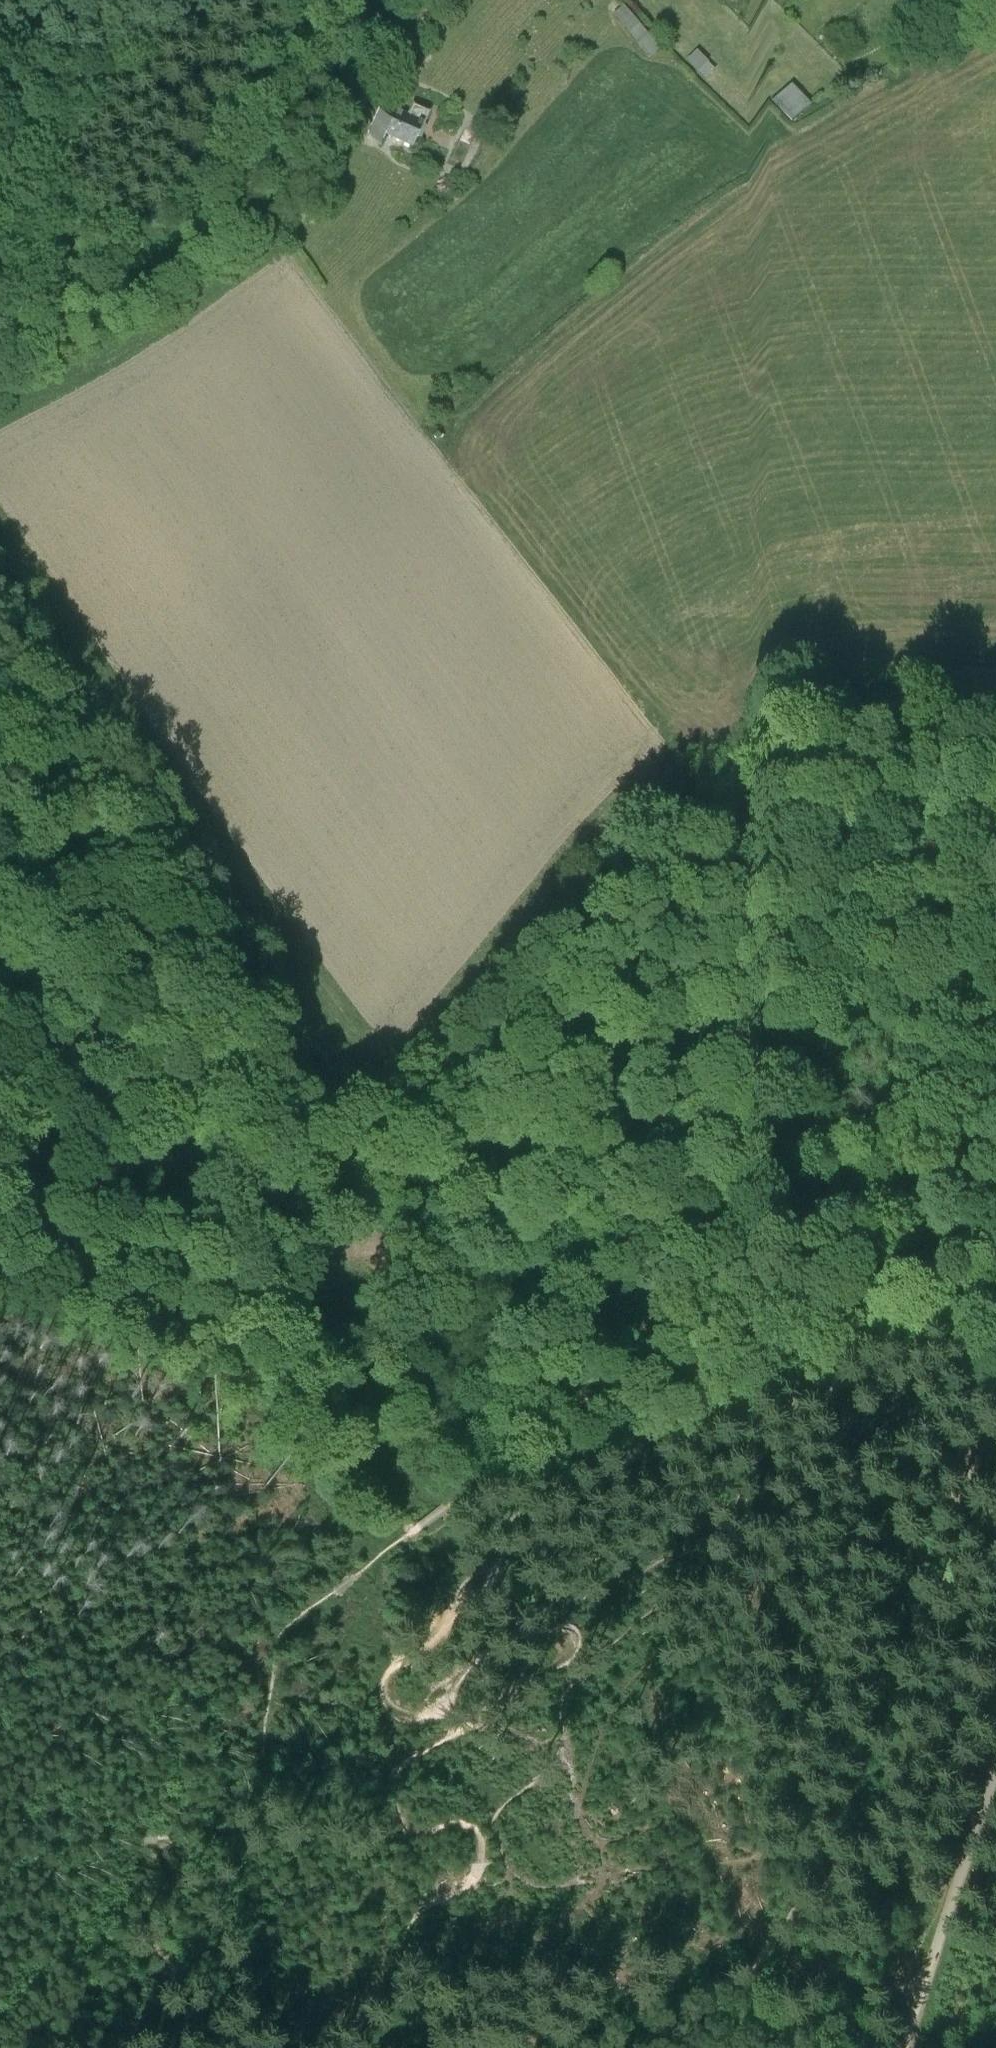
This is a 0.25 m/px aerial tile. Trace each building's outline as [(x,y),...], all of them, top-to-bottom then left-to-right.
[(396,71),(378,107),(396,116),(404,107),(433,122),(448,82),(420,67),(414,79),(396,71)] [(792,82),(773,99),(791,120),(810,103),(792,82)]
